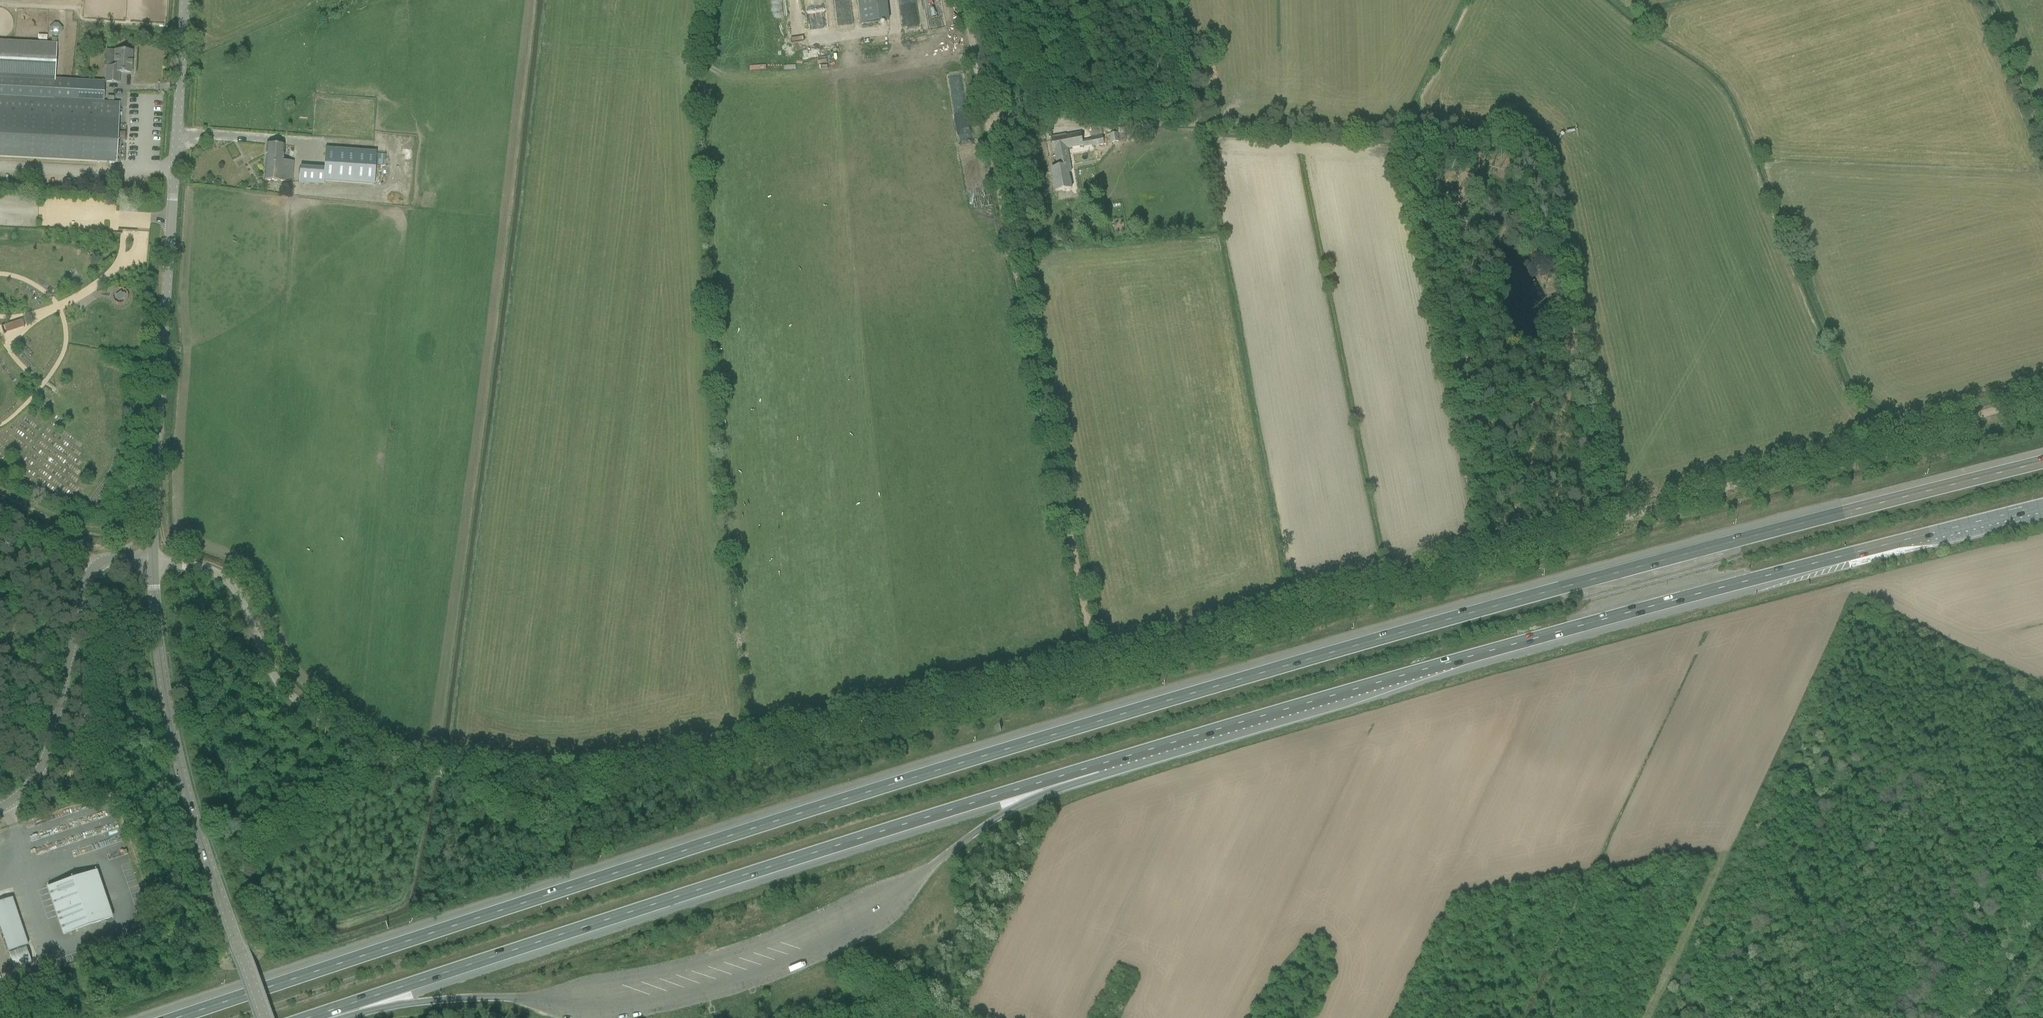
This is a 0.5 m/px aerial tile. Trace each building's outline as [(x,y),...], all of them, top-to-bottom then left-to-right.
[(858,8),(860,23),(889,20),(887,4),(887,0),(857,0),(858,8)] [(54,99),(56,44),(0,42),(0,97),(54,99)] [(131,74),(132,53),(132,52),(115,51),(114,68),(106,67),(105,82),(109,82),(119,83),(119,73),(131,74)] [(106,163),(116,163),(119,121),(116,121),(116,116),(119,116),(119,103),(109,102),(103,102),(104,82),(72,80),(71,100),(57,99),(54,99),(0,97),(0,157),(106,163)] [(1111,143),(1119,141),(1118,132),(1109,133),(1111,143)] [(1066,136),(1051,139),(1053,151),(1054,150),(1057,162),(1058,167),(1051,169),(1056,192),(1071,189),(1068,173),(1071,172),(1070,165),(1067,166),(1064,151),(1067,148),(1082,145),(1083,145),(1082,142),(1081,134),(1066,136)] [(1102,135),(1091,137),(1092,140),(1092,141),(1093,145),(1093,146),(1104,144),(1102,135)] [(291,183),(292,172),(293,162),(282,161),(284,146),(266,144),(263,181),(291,183)] [(373,185),(376,152),(325,148),(324,168),(300,167),(299,184),(323,185),(323,181),(373,185)] [(124,298),(123,297),(122,295),(120,293),(115,296),(119,301),(124,298)] [(63,934),(112,917),(96,871),(47,887),(63,934)] [(0,902),(0,916),(15,967),(33,961),(30,952),(16,956),(14,950),(30,945),(16,897),(0,902)] [(878,914),(866,921),(870,927),(882,919),(878,914)]
